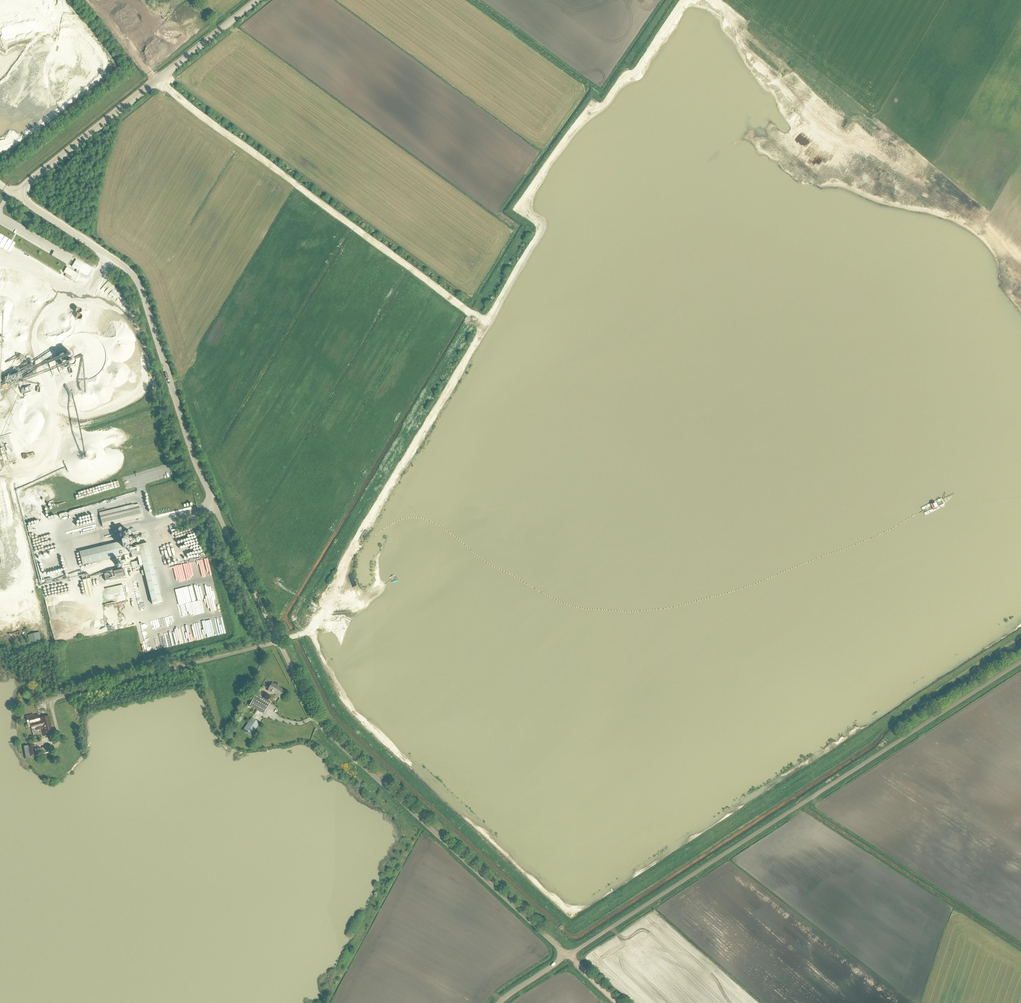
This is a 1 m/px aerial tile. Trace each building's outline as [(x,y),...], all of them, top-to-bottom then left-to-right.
[(10,254),(16,244),(0,235),(0,248),(10,254)] [(69,281),(71,282),(72,280),(74,282),(81,272),(86,275),(90,268),(76,259),(72,267),(77,270),(76,272),(67,267),(63,272),(71,277),(69,281)] [(17,456),(15,449),(9,451),(7,446),(5,447),(9,459),(17,456)] [(45,510),(48,520),(53,519),(52,515),(73,510),(71,503),(55,507),(45,510)] [(99,513),(102,528),(141,518),(138,503),(99,513)] [(59,532),(85,526),(84,522),(58,528),(59,532)] [(121,542),(79,552),(82,565),(122,556),(124,562),(130,560),(128,554),(131,554),(132,559),(135,558),(136,561),(137,561),(139,567),(141,566),(139,557),(140,557),(152,605),(162,603),(148,544),(130,548),(129,548),(129,547),(127,540),(121,542)] [(113,575),(113,574),(104,576),(105,583),(115,581),(115,582),(125,580),(124,573),(113,575)] [(85,599),(93,597),(90,583),(83,584),(85,599)] [(120,607),(120,610),(104,613),(105,619),(128,614),(126,606),(120,607)] [(272,693),(276,695),(275,696),(279,698),(284,691),(281,689),(278,687),(272,683),(271,684),(269,683),(266,688),(268,689),(267,691),(272,693)] [(256,695),(249,706),(263,714),(270,703),(256,695)] [(30,723),(33,738),(43,736),(44,738),(53,735),(49,717),(41,719),(41,721),(40,722),(38,716),(33,717),(33,716),(26,717),(27,724),(30,723)] [(243,731),(251,736),(259,723),(251,718),(243,731)]
